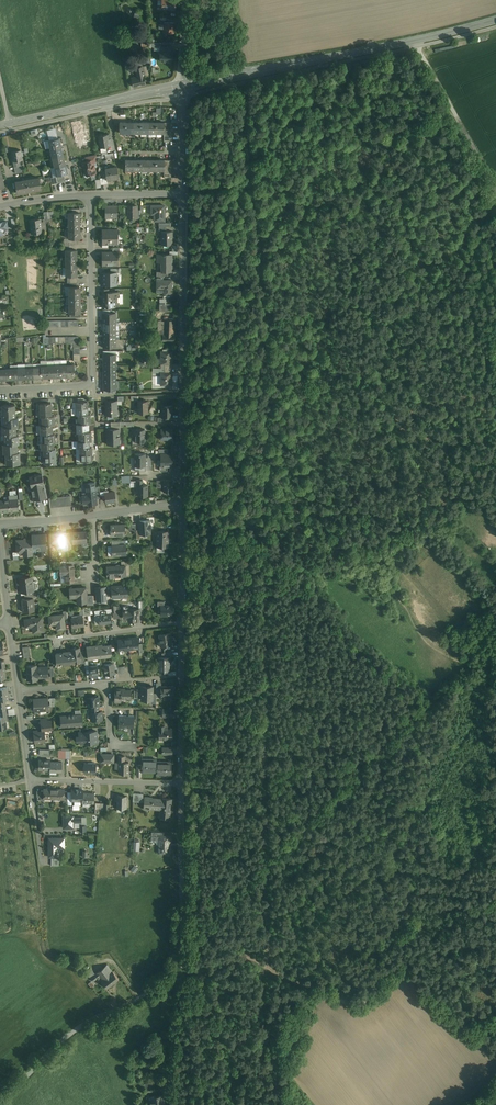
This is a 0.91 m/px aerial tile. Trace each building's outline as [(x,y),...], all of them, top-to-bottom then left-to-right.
[(158,1),(160,2),(159,10),(166,10),(166,7),(171,7),(171,10),(176,11),(176,0),(158,0),(158,1)] [(175,23),(164,22),(163,33),(174,33),(175,23)] [(173,52),(171,52),(172,47),(161,47),(161,52),(159,51),(159,61),(173,62),(173,52)] [(142,66),(136,68),(138,76),(132,78),(134,87),(146,84),(142,66)] [(80,120),(71,122),(73,132),(83,129),(80,120)] [(133,122),(120,122),(120,133),(133,133),(133,122)] [(83,129),(73,132),(75,140),(78,139),(84,138),(84,134),(83,129)] [(108,134),(98,136),(101,151),(106,150),(106,146),(112,145),(111,140),(109,140),(108,134)] [(59,138),(49,140),(51,148),(61,146),(59,138)] [(61,147),(51,149),(53,158),(63,155),(61,147)] [(21,150),(12,152),(13,161),(19,160),(22,159),(21,150)] [(96,154),(88,156),(89,160),(93,159),(94,163),(97,162),(96,154)] [(63,155),(53,158),(55,167),(65,164),(63,155)] [(93,159),(89,160),(88,156),(85,157),(86,161),(83,162),(82,163),(83,167),(85,168),(85,171),(84,173),(85,176),(87,177),(89,177),(90,175),(95,174),(96,172),(95,169),(96,167),(95,166),(94,165),(94,163),(93,159)] [(133,160),(125,160),(125,170),(133,170),(133,160)] [(65,164),(55,167),(57,175),(60,175),(63,174),(67,173),(65,164)] [(20,165),(14,166),(16,173),(23,172),(21,165),(20,165)] [(117,166),(105,168),(106,177),(107,180),(119,178),(117,166)] [(39,178),(15,182),(17,193),(41,188),(39,178)] [(137,205),(128,206),(128,216),(137,216),(137,210),(137,206),(137,205)] [(164,205),(151,205),(151,211),(154,211),(154,221),(165,220),(164,205)] [(117,206),(106,206),(106,217),(117,217),(117,206)] [(72,212),(69,212),(69,221),(80,221),(79,212),(72,212)] [(40,218),(30,220),(32,233),(42,232),(40,218)] [(80,229),(80,221),(69,221),(69,230),(80,229)] [(80,229),(69,230),(69,238),(76,238),(80,238),(80,229)] [(118,229),(102,230),(102,244),(108,244),(118,244),(118,229)] [(172,231),(161,231),(161,239),(162,239),(162,245),(172,245),(172,231)] [(75,249),(66,249),(66,258),(77,258),(77,249),(76,249),(75,249)] [(112,252),(102,252),(102,265),(118,265),(118,253),(118,252),(112,252)] [(172,254),(157,254),(157,260),(162,262),(162,271),(162,272),(167,272),(172,272),(172,259),(172,254)] [(66,258),(66,267),(77,267),(77,258),(66,258)] [(77,267),(66,267),(66,276),(70,276),(77,276),(77,267)] [(117,272),(110,272),(102,272),(103,286),(117,285),(117,272)] [(163,280),(157,280),(157,287),(163,287),(163,295),(172,295),(172,280),(163,280)] [(70,287),(69,287),(69,295),(80,295),(80,286),(77,286),(70,287)] [(109,292),(103,292),(103,306),(113,306),(113,304),(119,304),(119,292),(109,292)] [(80,295),(69,295),(70,304),(80,304),(80,295)] [(80,304),(70,304),(70,313),(73,313),(80,313),(80,304)] [(116,313),(103,313),(103,322),(116,322),(116,313)] [(174,320),(164,320),(164,334),(163,334),(163,340),(174,341),(174,335),(174,320)] [(116,322),(103,322),(103,331),(116,331),(116,322)] [(116,331),(103,331),(103,339),(103,340),(116,340),(116,331)] [(173,351),(159,351),(159,364),(164,364),(173,364),(173,351)] [(116,354),(103,354),(104,363),(103,363),(116,363),(116,354)] [(116,363),(103,363),(104,363),(104,371),(103,371),(103,372),(116,372),(116,363)] [(33,367),(25,368),(26,378),(33,377),(33,367)] [(41,367),(33,367),(33,377),(41,377),(41,367)] [(10,368),(2,369),(3,379),(10,378),(10,368)] [(18,368),(10,368),(10,378),(18,378),(18,368)] [(25,368),(18,368),(18,378),(26,378),(25,368)] [(116,372),(103,372),(104,372),(104,380),(103,380),(116,380),(116,372)] [(173,372),(159,372),(159,386),(173,386),(173,372)] [(116,380),(103,380),(103,381),(104,381),(104,389),(103,389),(103,390),(104,390),(116,390),(116,380)] [(117,401),(106,401),(106,415),(117,415),(117,401)] [(148,401),(138,401),(138,413),(148,413),(148,401)] [(172,406),(166,406),(166,408),(163,408),(163,411),(162,411),(162,417),(168,418),(168,416),(172,416),(172,406)] [(88,414),(80,414),(80,423),(79,423),(88,423),(90,423),(90,414),(88,414)] [(52,416),(44,416),(44,424),(43,424),(43,425),(52,424),(54,424),(54,415),(52,415),(52,416)] [(15,417),(4,418),(5,426),(16,426),(18,426),(18,417),(15,417)] [(79,423),(78,423),(78,432),(77,432),(81,432),(89,431),(88,423),(79,423)] [(52,424),(43,425),(40,425),(41,434),(43,434),(43,433),(52,433),(52,424)] [(16,426),(5,426),(3,426),(3,428),(3,435),(5,435),(16,435),(16,434),(16,426)] [(111,429),(107,429),(107,438),(107,444),(120,443),(120,436),(120,435),(118,435),(118,429),(111,429)] [(145,430),(134,430),(134,435),(136,435),(136,440),(136,442),(144,442),(145,442),(145,430)] [(172,430),(161,430),(161,439),(172,439),(172,430)] [(89,431),(81,432),(81,440),(81,441),(89,440),(91,440),(91,431),(89,431)] [(52,433),(43,433),(43,434),(44,434),(45,442),(53,442),(55,442),(55,433),(52,433)] [(16,435),(5,435),(6,444),(17,443),(17,444),(19,443),(18,434),(16,434),(16,435)] [(6,444),(3,444),(4,453),(6,453),(7,464),(20,463),(19,452),(17,452),(17,444),(17,443),(6,444)] [(145,453),(135,454),(135,466),(145,466),(145,453)] [(172,454),(161,454),(161,466),(172,466),(172,454)] [(42,474),(29,477),(31,487),(44,484),(42,474)] [(148,485),(142,485),(143,480),(136,480),(137,485),(138,485),(138,496),(148,496),(148,485)] [(172,480),(164,480),(164,488),(164,492),(172,492),(172,480)] [(95,482),(85,483),(87,494),(82,495),(83,503),(89,502),(89,504),(97,503),(96,496),(95,486),(95,482)] [(44,484),(31,487),(34,500),(47,498),(44,484)] [(105,493),(105,498),(106,502),(116,501),(114,491),(105,493)] [(70,495),(49,498),(50,507),(71,505),(70,495)] [(18,499),(9,500),(10,511),(19,510),(18,499)] [(0,500),(0,511),(10,511),(9,500),(4,500),(0,500)] [(149,520),(139,520),(140,534),(150,534),(150,529),(151,529),(151,524),(150,524),(149,520)] [(119,525),(111,525),(111,536),(125,535),(124,524),(119,524),(119,525)] [(169,531),(157,530),(156,547),(168,547),(169,531)] [(86,531),(72,532),(73,544),(87,543),(86,531)] [(63,533),(49,534),(49,541),(50,544),(50,543),(56,543),(56,548),(64,547),(63,540),(63,533)] [(45,534),(36,535),(36,534),(31,535),(32,539),(32,546),(38,546),(38,550),(46,549),(47,549),(46,541),(46,534),(45,534)] [(32,539),(16,540),(17,552),(19,552),(23,551),(23,555),(33,554),(32,546),(32,539)] [(119,545),(112,545),(112,555),(127,554),(126,544),(119,545)] [(67,565),(65,565),(60,566),(61,574),(65,574),(66,581),(74,581),(74,572),(73,572),(73,570),(74,570),(73,564),(67,565)] [(121,565),(113,566),(114,577),(126,576),(126,565),(121,565)] [(26,577),(19,578),(21,591),(28,591),(33,590),(32,582),(32,576),(26,577)] [(127,585),(112,586),(112,594),(112,598),(128,597),(127,585)] [(112,586),(96,587),(96,590),(97,595),(112,594),(112,586)] [(86,587),(70,588),(71,595),(77,595),(77,603),(87,603),(86,595),(86,587)] [(25,599),(22,599),(23,612),(35,610),(33,598),(25,599)] [(164,606),(161,606),(161,615),(173,615),(173,606),(164,606)] [(110,608),(98,610),(99,616),(99,621),(100,624),(104,624),(104,623),(111,622),(110,608)] [(139,609),(128,609),(129,610),(130,610),(130,614),(129,614),(129,621),(139,621),(139,614),(139,609)] [(63,614),(48,616),(49,624),(56,623),(56,629),(66,628),(64,618),(64,614),(63,614)] [(83,614),(78,615),(78,617),(71,618),(72,627),(77,627),(77,626),(84,626),(83,614)] [(42,617),(35,618),(35,617),(35,618),(32,618),(32,617),(31,617),(31,618),(24,619),(25,625),(32,624),(33,632),(44,631),(42,617)] [(171,633),(159,635),(161,647),(171,645),(170,638),(172,638),(171,633)] [(138,637),(127,638),(129,649),(139,648),(139,644),(138,637)] [(127,638),(117,640),(119,650),(129,649),(127,638)] [(103,644),(87,646),(88,658),(112,655),(111,647),(111,645),(103,646),(103,644)] [(29,646),(22,647),(24,658),(31,657),(29,646)] [(80,647),(71,648),(72,651),(73,662),(80,661),(81,660),(80,651),(80,647)] [(63,653),(55,654),(57,664),(73,662),(72,651),(63,652),(63,653)] [(162,657),(158,657),(158,663),(160,663),(160,671),(158,671),(158,672),(170,672),(170,657),(162,657)] [(113,663),(104,664),(105,674),(115,673),(113,663)] [(36,665),(26,666),(27,680),(37,679),(37,677),(36,668),(36,667),(36,665)] [(98,665),(89,666),(90,675),(99,674),(98,665)] [(47,666),(36,667),(36,668),(37,677),(48,676),(47,666)] [(174,687),(161,687),(161,685),(161,689),(161,697),(161,698),(173,698),(174,687)] [(153,686),(142,686),(142,693),(141,699),(152,700),(153,693),(153,686)] [(0,688),(0,700),(4,699),(8,699),(7,692),(7,687),(0,688)] [(130,690),(125,690),(125,689),(121,689),(121,688),(121,689),(120,699),(121,699),(121,698),(130,698),(130,699),(131,699),(131,689),(130,689),(130,690)] [(98,696),(88,697),(88,705),(91,705),(99,705),(99,704),(98,696)] [(43,698),(40,699),(40,698),(33,699),(34,710),(35,710),(43,709),(43,710),(49,709),(48,698),(44,698),(44,697),(43,697),(43,698)] [(91,712),(91,720),(102,719),(102,711),(99,711),(91,712)] [(71,714),(60,715),(61,726),(72,725),(71,714)] [(82,714),(71,714),(72,725),(83,725),(82,718),(82,714)] [(134,716),(119,715),(118,727),(134,728),(134,716)] [(51,720),(41,721),(42,730),(52,729),(51,720)] [(172,729),(164,729),(164,726),(159,726),(159,729),(159,739),(172,739),(172,729)] [(89,731),(83,731),(83,732),(84,740),(84,743),(97,742),(96,730),(89,731)] [(44,731),(33,732),(35,742),(46,741),(44,731)] [(172,748),(163,747),(162,751),(165,751),(165,755),(166,755),(172,755),(172,748)] [(50,760),(39,759),(39,769),(50,769),(50,761),(50,760)] [(157,760),(142,759),(142,765),(142,772),(156,772),(156,774),(157,760)] [(171,762),(157,762),(157,760),(156,774),(171,775),(171,762)] [(62,762),(50,761),(50,769),(50,771),(61,771),(62,762)] [(124,762),(119,762),(119,773),(128,773),(128,762),(124,762)] [(96,763),(84,763),(84,772),(96,772),(96,763)] [(54,789),(44,788),(44,790),(44,798),(54,798),(54,789)] [(64,789),(54,789),(54,798),(63,798),(64,798),(64,791),(64,789)] [(83,790),(72,789),(72,791),(72,800),(82,801),(83,793),(83,790)] [(94,793),(83,793),(82,801),(82,802),(94,803),(94,793)] [(143,794),(133,793),(133,801),(139,802),(139,800),(143,801),(143,794)] [(126,796),(115,796),(115,800),(117,800),(117,807),(126,808),(127,803),(126,803),(126,796)] [(163,799),(150,798),(150,797),(144,797),(144,808),(161,810),(162,810),(163,799)] [(171,799),(163,798),(163,799),(162,810),(161,810),(160,810),(162,810),(161,815),(160,815),(160,817),(170,818),(171,799)] [(82,817),(74,817),(73,815),(63,816),(63,828),(74,827),(74,822),(79,821),(82,821),(82,817)] [(164,836),(163,836),(160,836),(160,837),(159,844),(158,844),(159,853),(170,853),(169,853),(169,844),(170,844),(170,836),(164,836)] [(64,838),(49,838),(50,838),(50,845),(49,845),(49,856),(58,856),(58,851),(64,847),(64,838)] [(107,964),(96,973),(99,977),(101,980),(113,971),(107,964)] [(95,974),(90,968),(86,971),(90,977),(95,974)] [(101,980),(107,988),(119,979),(113,971),(101,980)] [(95,974),(90,977),(93,981),(99,977),(96,973),(95,974)] [(144,1085),(146,1092),(162,1089),(161,1082),(144,1085)] [(150,1097),(152,1104),(165,1104),(163,1095),(150,1097)]
